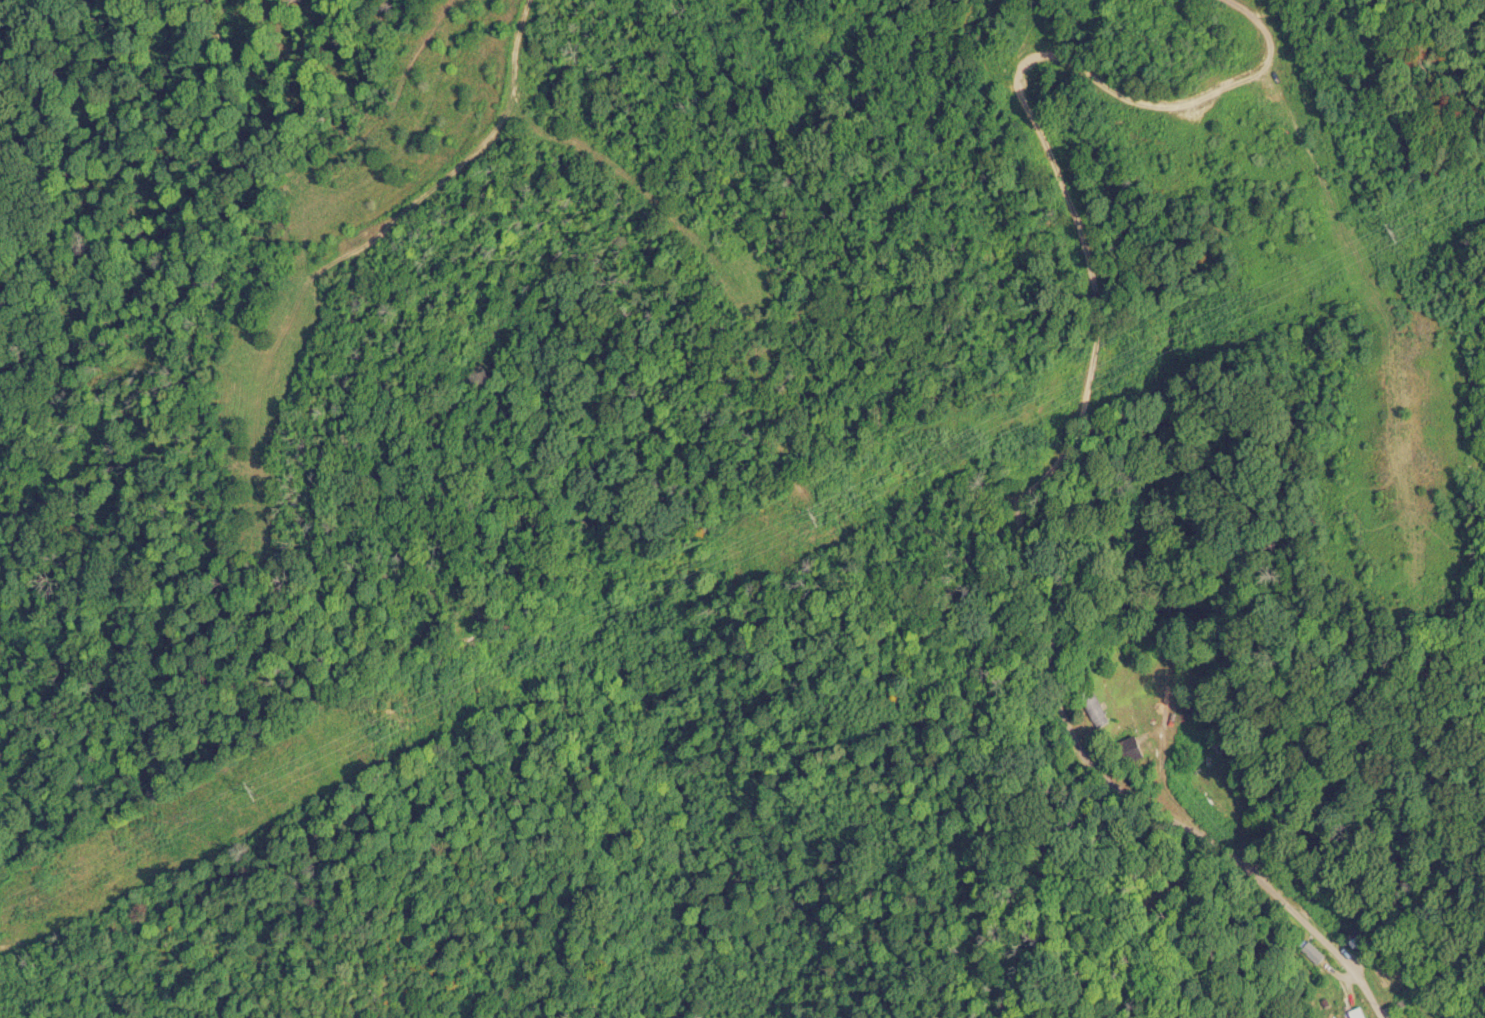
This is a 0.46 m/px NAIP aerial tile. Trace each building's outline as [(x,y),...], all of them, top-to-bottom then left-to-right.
[(1400,1006),(1389,1006),(1389,1017),(1400,1017),(1400,1006)]
